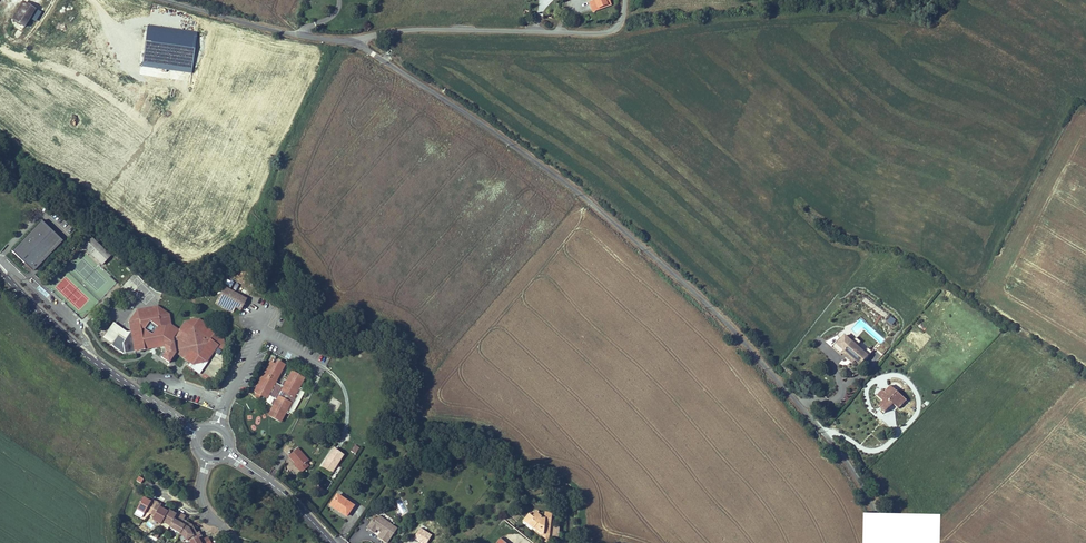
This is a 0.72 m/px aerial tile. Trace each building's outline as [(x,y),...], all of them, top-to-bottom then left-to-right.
[(592,2),(595,11),(610,4),(609,0),(592,0),(592,2)] [(25,3),(14,21),(24,28),(35,10),(25,3)] [(339,18),(340,28),(349,27),(349,18),(339,18)] [(147,25),(142,67),(192,73),(197,31),(147,25)] [(385,53),(382,57),(389,61),(392,57),(385,53)] [(35,272),(64,242),(42,221),(13,252),(35,272)] [(90,238),(83,245),(102,264),(110,256),(90,238)] [(126,288),(123,285),(118,290),(121,293),(126,288)] [(246,300),(224,288),(216,304),(232,312),(235,307),(241,310),(246,300)] [(134,352),(165,346),(166,352),(162,358),(169,363),(176,353),(193,365),(198,356),(213,354),(219,345),(216,331),(219,326),(208,318),(205,323),(199,319),(185,322),(179,330),(171,325),(169,314),(157,306),(137,310),(129,322),(131,332),(134,352)] [(890,316),(887,322),(893,325),(896,319),(890,316)] [(113,323),(103,336),(113,343),(119,334),(126,339),(123,342),(125,353),(134,352),(131,332),(127,332),(113,323)] [(119,334),(113,343),(111,345),(124,354),(125,353),(123,342),(126,339),(119,334)] [(845,335),(834,349),(841,355),(843,354),(845,351),(851,356),(861,365),(869,356),(856,345),(852,342),(845,335)] [(845,351),(843,354),(849,359),(851,356),(845,351)] [(213,354),(198,356),(193,365),(207,362),(213,354)] [(273,370),(268,367),(254,394),(256,395),(254,398),(258,400),(262,393),(268,397),(273,400),(276,401),(273,407),(268,416),(281,422),(285,414),(291,403),(288,402),(291,397),(293,398),(298,390),(303,379),(291,373),(286,383),(282,389),(280,388),(274,385),(283,367),(276,363),(275,366),(273,370)] [(889,387),(885,392),(889,396),(884,401),(880,405),(879,406),(885,412),(893,404),(899,409),(907,400),(898,392),(896,393),(889,387)] [(291,403),(285,414),(288,415),(301,391),(298,390),(293,398),(291,397),(288,402),(291,403)] [(877,396),(884,401),(889,396),(885,392),(883,390),(877,396)] [(262,393),(258,400),(264,403),(268,397),(262,393)] [(359,448),(355,445),(351,451),(355,454),(359,448)] [(309,461),(297,448),(288,456),(294,463),(299,468),(298,469),(301,473),(309,466),(306,463),(309,461)] [(344,455),(334,448),(322,467),(332,473),(344,455)] [(317,491),(325,494),(330,481),(322,478),(317,491)] [(158,499),(154,497),(152,499),(145,495),(139,506),(146,510),(147,508),(152,510),(158,499)] [(354,507),(336,495),(331,502),(330,503),(335,507),(334,508),(347,517),(354,507)] [(165,507),(161,505),(163,502),(158,499),(152,510),(156,513),(154,517),(162,521),(169,511),(166,509),(166,510),(164,509),(165,507)] [(176,515),(169,511),(162,521),(170,526),(173,520),(177,522),(181,514),(177,512),(176,515)] [(544,519),(542,519),(537,515),(534,519),(528,514),(523,521),(533,529),(534,527),(537,529),(537,530),(536,530),(537,531),(541,534),(542,534),(542,535),(549,536),(551,513),(545,513),(544,519)] [(182,523),(185,517),(181,514),(177,522),(173,520),(170,526),(169,527),(180,533),(185,526),(183,526),(184,524),(182,523)] [(374,533),(376,529),(380,532),(377,537),(386,542),(396,529),(379,516),(374,523),(371,521),(367,528),(374,533)] [(196,534),(190,525),(186,522),(184,524),(183,526),(185,526),(180,533),(183,535),(186,540),(188,538),(190,542),(199,537),(201,536),(199,532),(196,534)]
